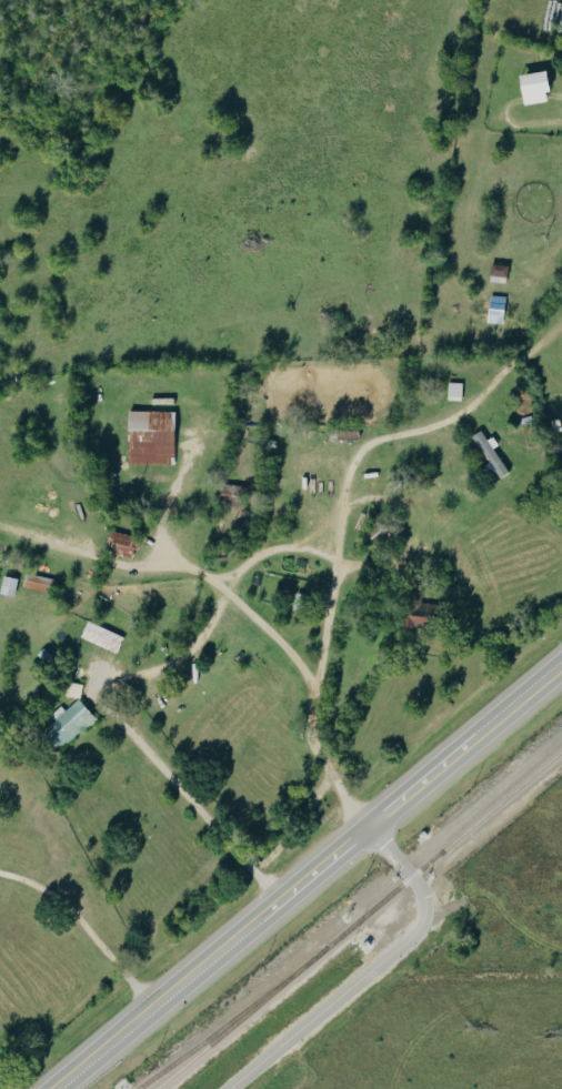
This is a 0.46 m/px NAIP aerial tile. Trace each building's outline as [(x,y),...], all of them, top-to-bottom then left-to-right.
[(553,100),(548,70),(521,75),(526,105),(553,100)] [(510,266),(494,263),(491,280),(507,283),(510,266)] [(492,321),(506,321),(505,295),(491,295),(492,321)] [(464,381),(450,381),(449,398),(463,399),(464,381)] [(177,410),(130,409),(130,462),(176,463),(177,410)] [(510,471),(495,446),(500,443),(495,434),(488,438),(483,429),(474,434),(500,477),(510,471)] [(136,556),(139,535),(110,531),(108,543),(117,544),(116,554),(136,556)] [(428,625),(429,603),(424,603),(424,589),(407,588),(406,625),(428,625)] [(119,652),(126,636),(89,619),(82,636),(119,652)] [(98,717),(80,697),(66,709),(62,705),(52,714),(56,719),(45,728),(61,748),(98,717)]
